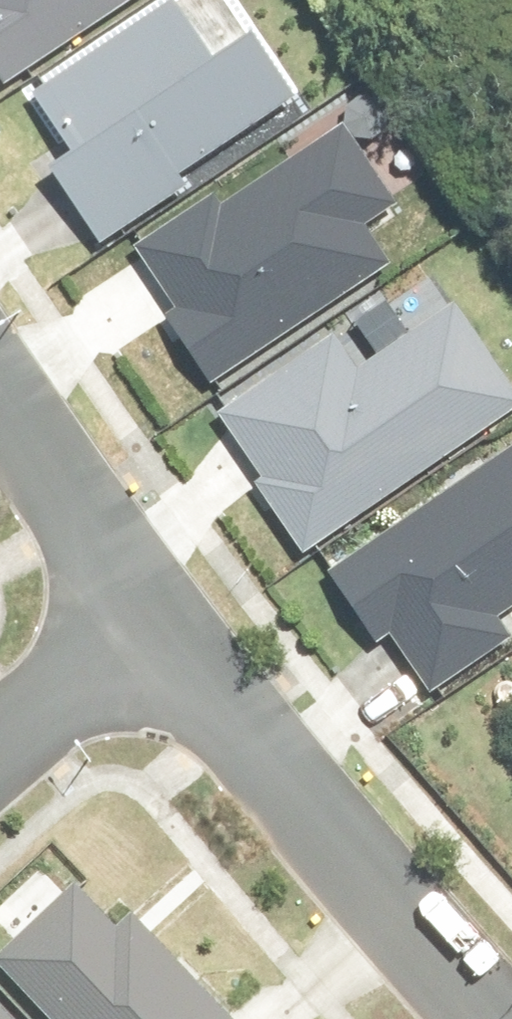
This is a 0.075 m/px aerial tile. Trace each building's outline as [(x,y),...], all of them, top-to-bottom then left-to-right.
[(4,86),(142,0),(0,0),(0,80),(4,86)] [(223,0),(190,0),(36,100),(72,155),(51,169),(101,246),(186,191),(180,181),(293,107),(252,44),(228,8),(223,0)] [(386,140),(359,98),(325,119),(337,138),(137,263),(215,387),(392,277),(360,226),(389,208),(358,158),(386,140)] [(459,315),(360,378),(337,342),(215,419),(301,554),(511,421),(511,398),(459,315)] [(326,585),(380,662),(404,645),(439,694),(510,644),(496,624),(511,613),(511,453),(326,585)] [(84,889),(1,965),(51,1018),(235,1018),(236,1018),(139,914),(122,930),(84,889)]
